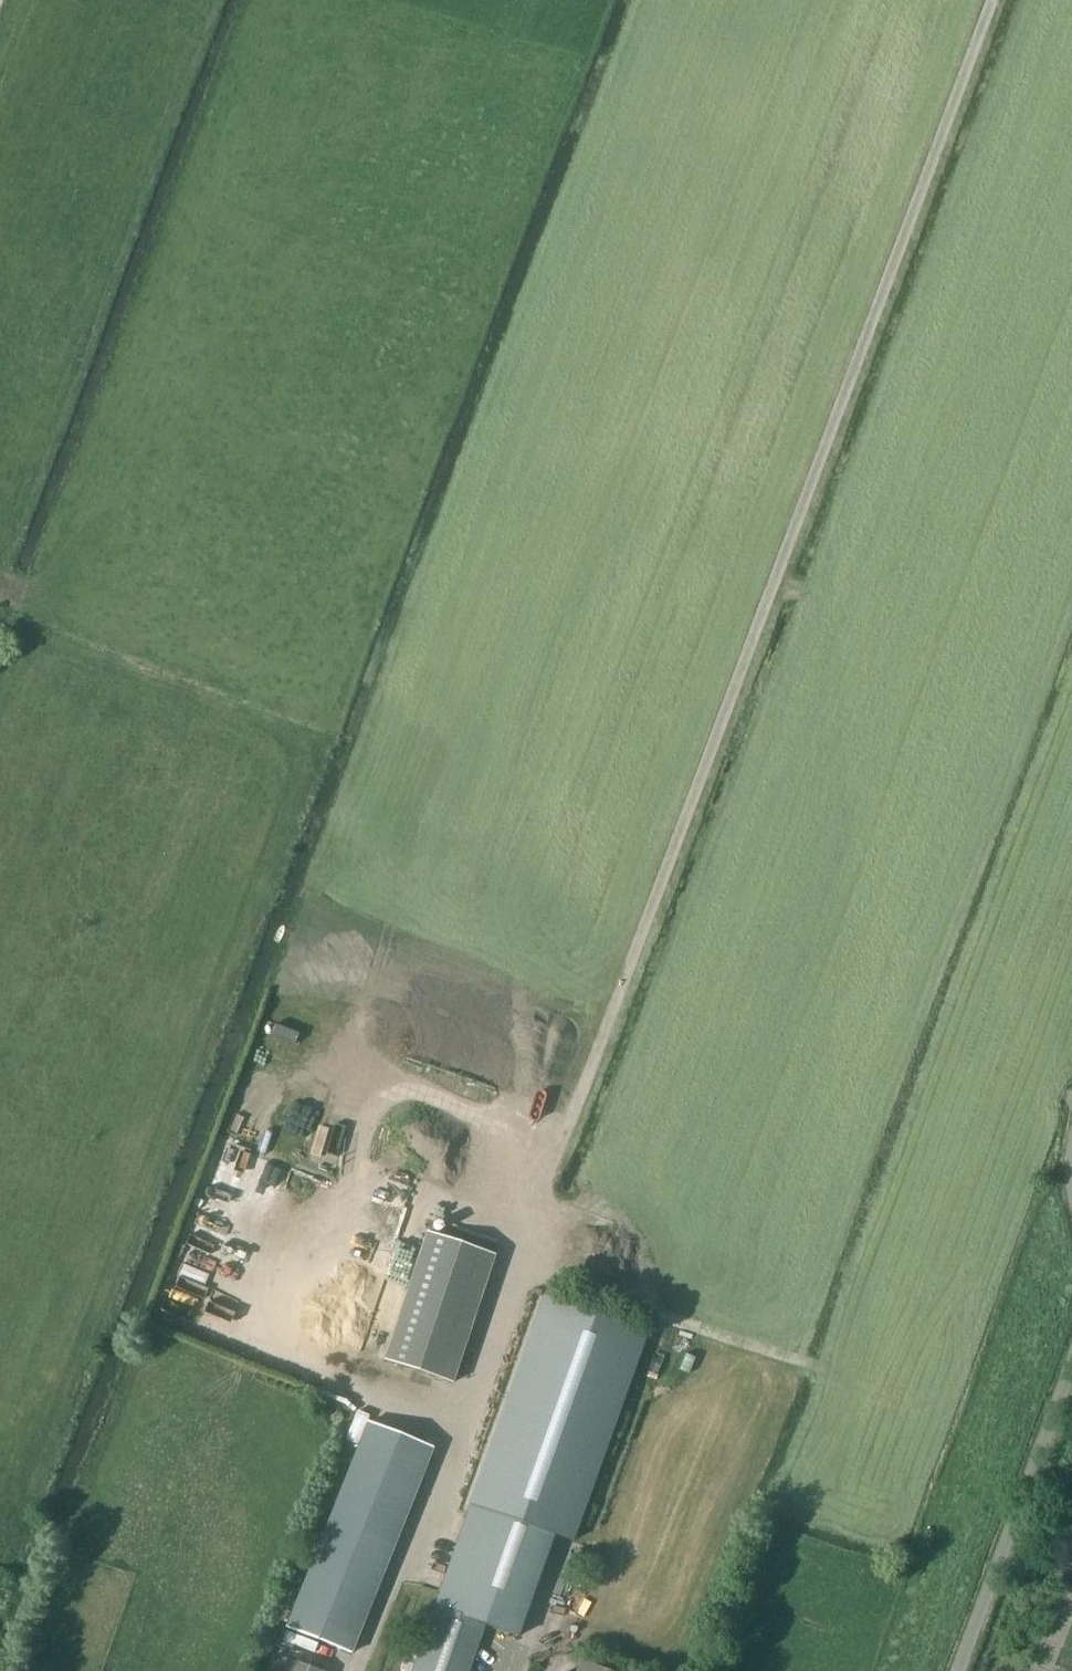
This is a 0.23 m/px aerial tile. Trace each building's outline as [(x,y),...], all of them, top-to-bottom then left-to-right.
[(454,1383),(496,1255),(426,1232),(384,1360),(454,1383)] [(404,1670),(470,1670),(486,1625),(518,1637),(554,1535),(574,1542),(648,1334),(544,1297),(470,1505),(469,1506),(423,1638),(412,1634),(400,1669),(404,1670)] [(366,1422),(284,1627),(353,1654),(435,1449),(366,1422)] [(275,1654),(269,1670),(321,1670),(275,1654)] [(580,1662),(576,1670),(605,1670),(580,1662)]
